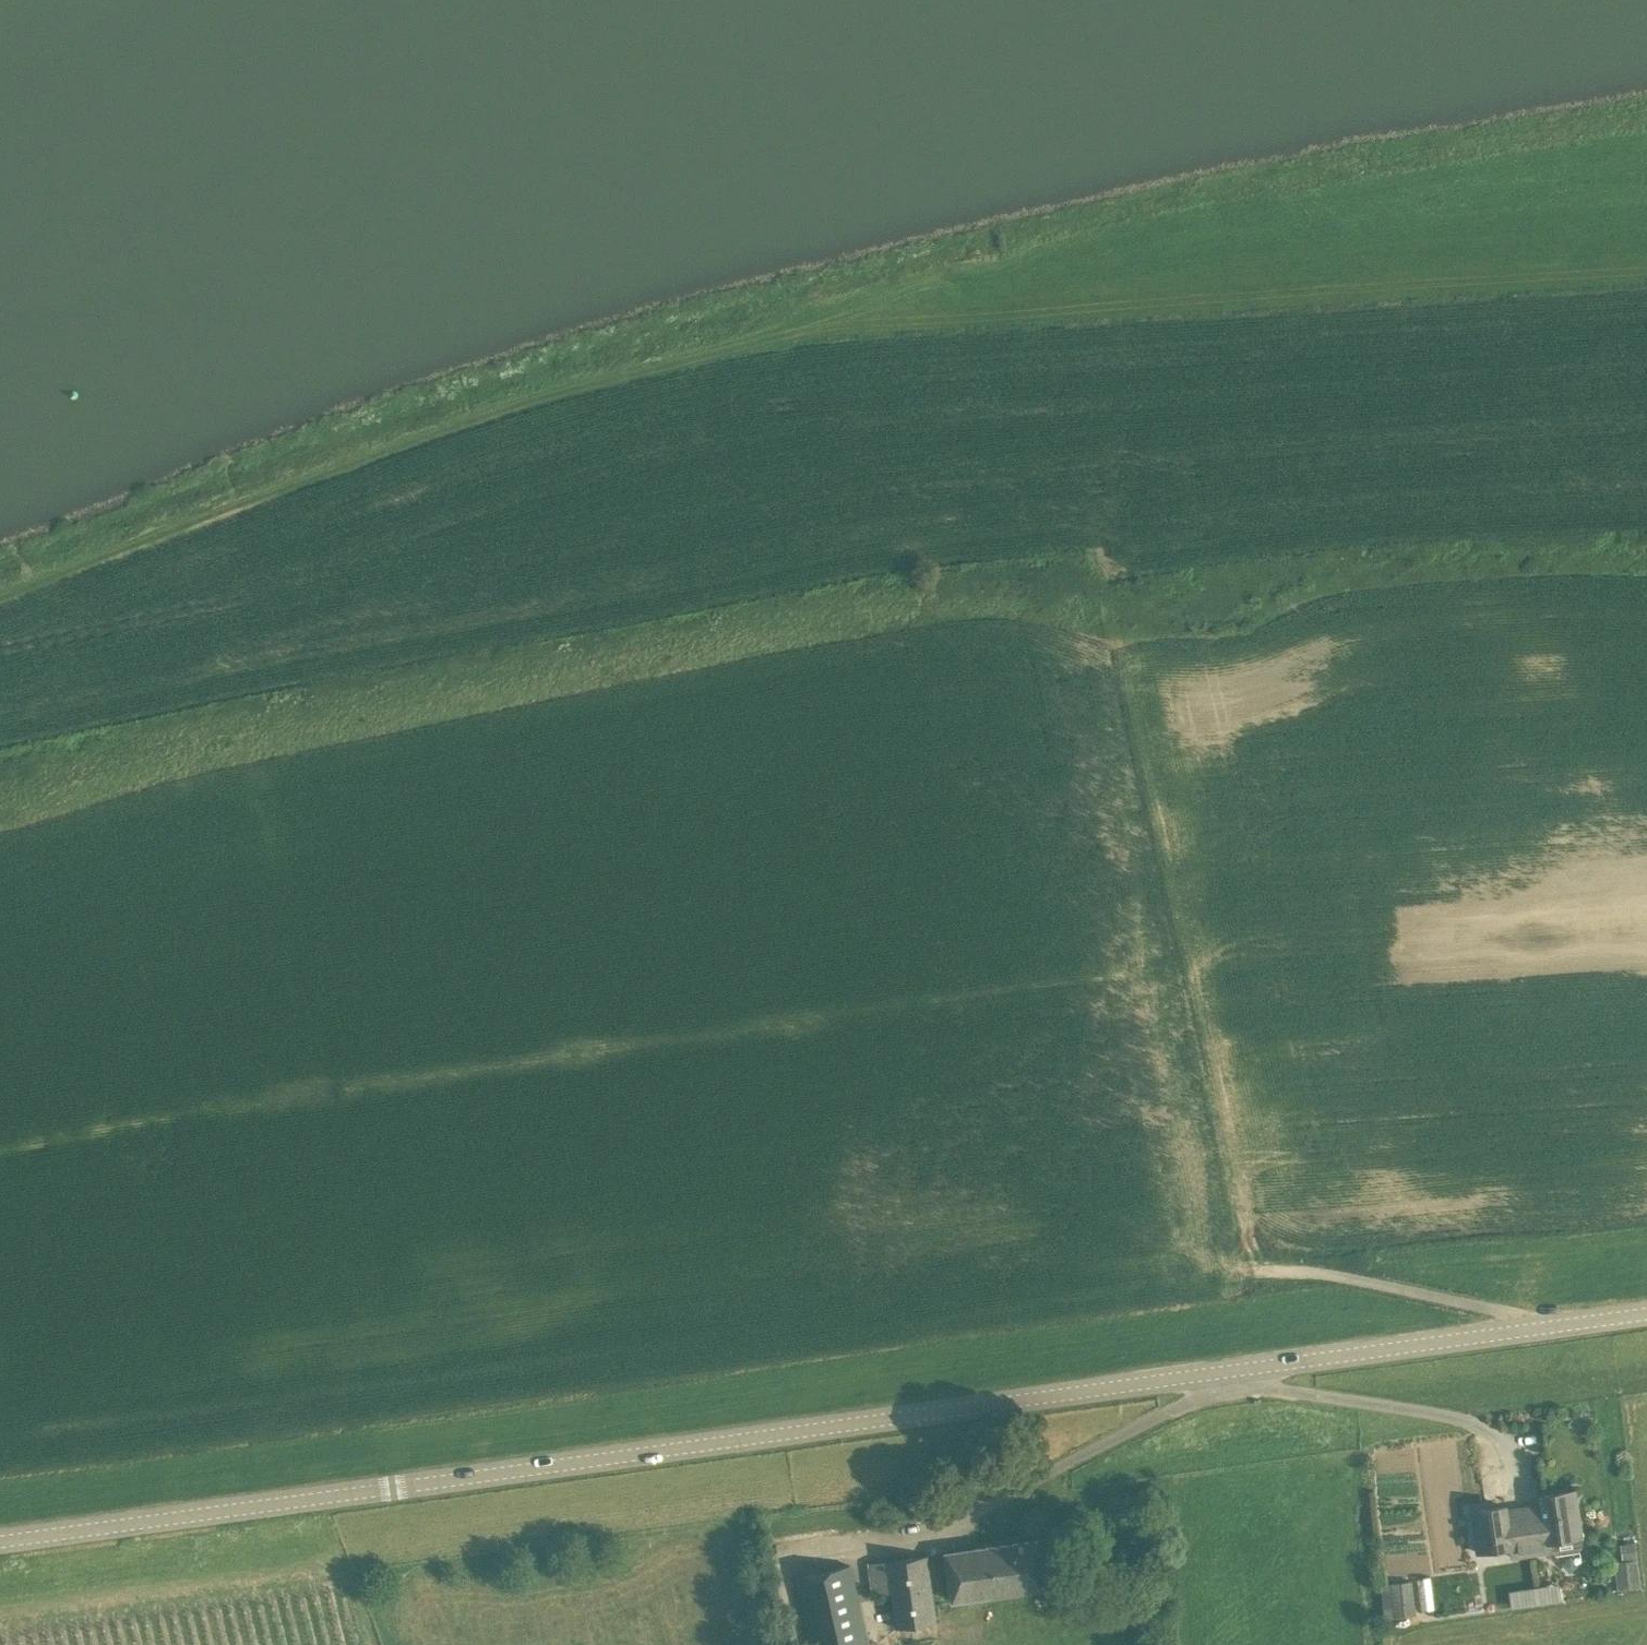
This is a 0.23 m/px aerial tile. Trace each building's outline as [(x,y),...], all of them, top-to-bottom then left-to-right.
[(1543,1510),(1528,1512),(1533,1552),(1549,1550),(1555,1554),(1579,1551),(1583,1545),(1581,1535),(1575,1490),(1541,1494),(1542,1503),(1543,1510)] [(1511,1556),(1533,1552),(1528,1512),(1507,1515),(1506,1505),(1472,1510),(1477,1549),(1510,1545),(1511,1556)] [(944,1552),(951,1600),(1043,1588),(1036,1539),(944,1552)] [(928,1553),(868,1562),(872,1593),(890,1591),(895,1627),(937,1621),(928,1553)] [(1641,1586),(1637,1557),(1614,1560),(1618,1589),(1641,1586)] [(795,1577),(811,1644),(870,1644),(851,1563),(795,1577)] [(1409,1579),(1389,1581),(1393,1614),(1413,1612),(1409,1579)] [(1535,1587),(1527,1588),(1529,1604),(1538,1603),(1535,1587)]
